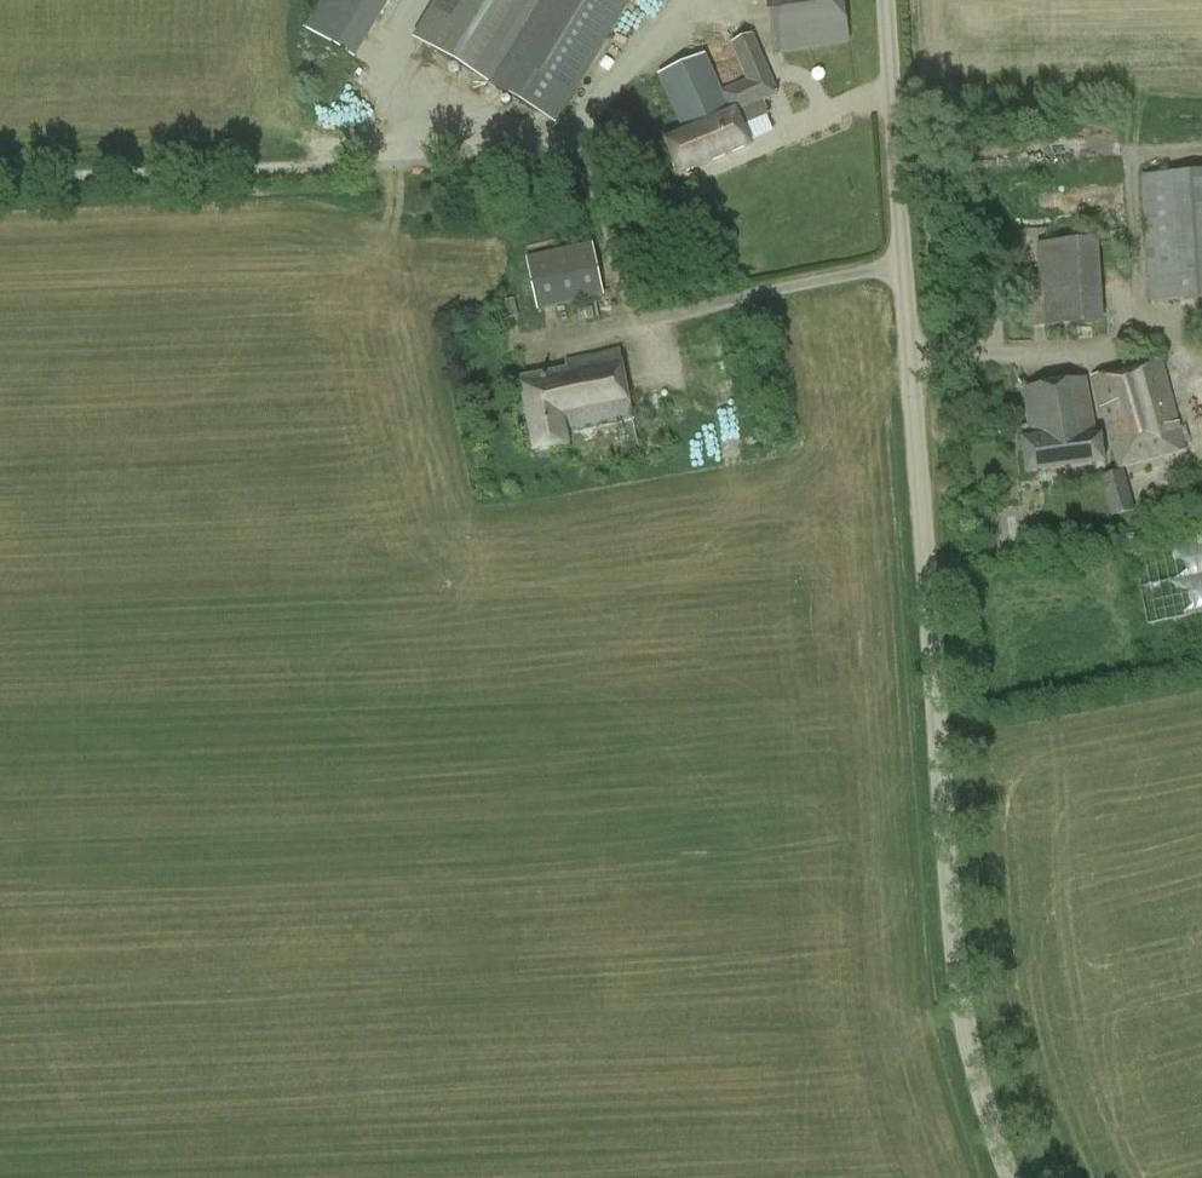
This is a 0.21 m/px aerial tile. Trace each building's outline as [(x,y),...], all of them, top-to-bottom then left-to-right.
[(392,0),(321,0),(303,31),(354,62),(392,0)] [(412,38),(494,89),(557,128),(635,0),(436,0),(412,38)] [(773,54),(849,44),(844,0),(766,0),(773,54)] [(751,146),(745,130),(755,127),(759,136),(774,129),(764,103),(778,97),(752,34),(731,44),(746,81),(722,91),(705,54),(657,79),(681,133),(664,140),(678,175),(751,146)] [(1141,175),(1150,303),(1201,300),(1201,171),(1141,175)] [(1098,240),(1036,244),(1039,290),(1020,292),(1023,330),(1104,324),(1098,240)] [(593,245),(526,259),(538,312),(604,298),(593,245)] [(566,361),(567,371),(517,380),(531,456),(567,450),(569,464),(639,448),(621,349),(566,361)] [(1113,459),(1117,472),(1187,451),(1163,359),(1091,379),(1113,459)] [(1101,434),(1097,434),(1085,379),(1021,391),(1028,426),(1019,428),(1022,441),(1025,474),(1104,466),(1101,434)] [(1134,511),(1123,472),(1100,478),(1111,517),(1134,511)] [(1158,549),(1162,570),(1141,574),(1149,622),(1201,612),(1201,541),(1158,549)]
